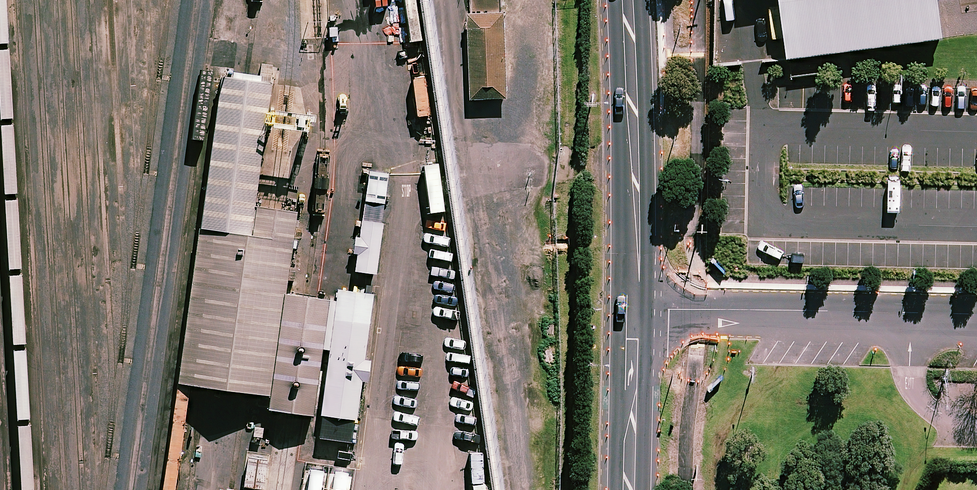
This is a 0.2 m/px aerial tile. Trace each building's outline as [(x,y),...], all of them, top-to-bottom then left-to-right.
[(505,0),(469,0),(471,97),(508,96),(505,0)] [(795,53),(826,49),(951,32),(946,0),(788,0),(795,53)] [(239,77),(227,76),(185,383),(209,386),(249,392),(276,395),(301,212),(276,208),(261,206),(278,83),(266,81),(267,75),(251,73),(240,71),(239,77)] [(393,173),(375,171),(371,201),(389,204),(393,173)] [(381,275),(388,223),(367,220),(365,237),(361,237),(358,254),(363,255),(360,272),(381,275)] [(379,294),(344,289),(326,415),(362,420),(367,380),(373,381),(376,360),(370,360),(379,294)] [(311,295),(292,292),(275,409),(295,411),(319,415),(336,299),(311,295)] [(263,489),(266,465),(246,463),(243,488),(263,489)] [(322,470),(308,468),(306,489),(320,489),(322,470)] [(331,470),(329,489),(346,489),(348,472),(331,470)]
